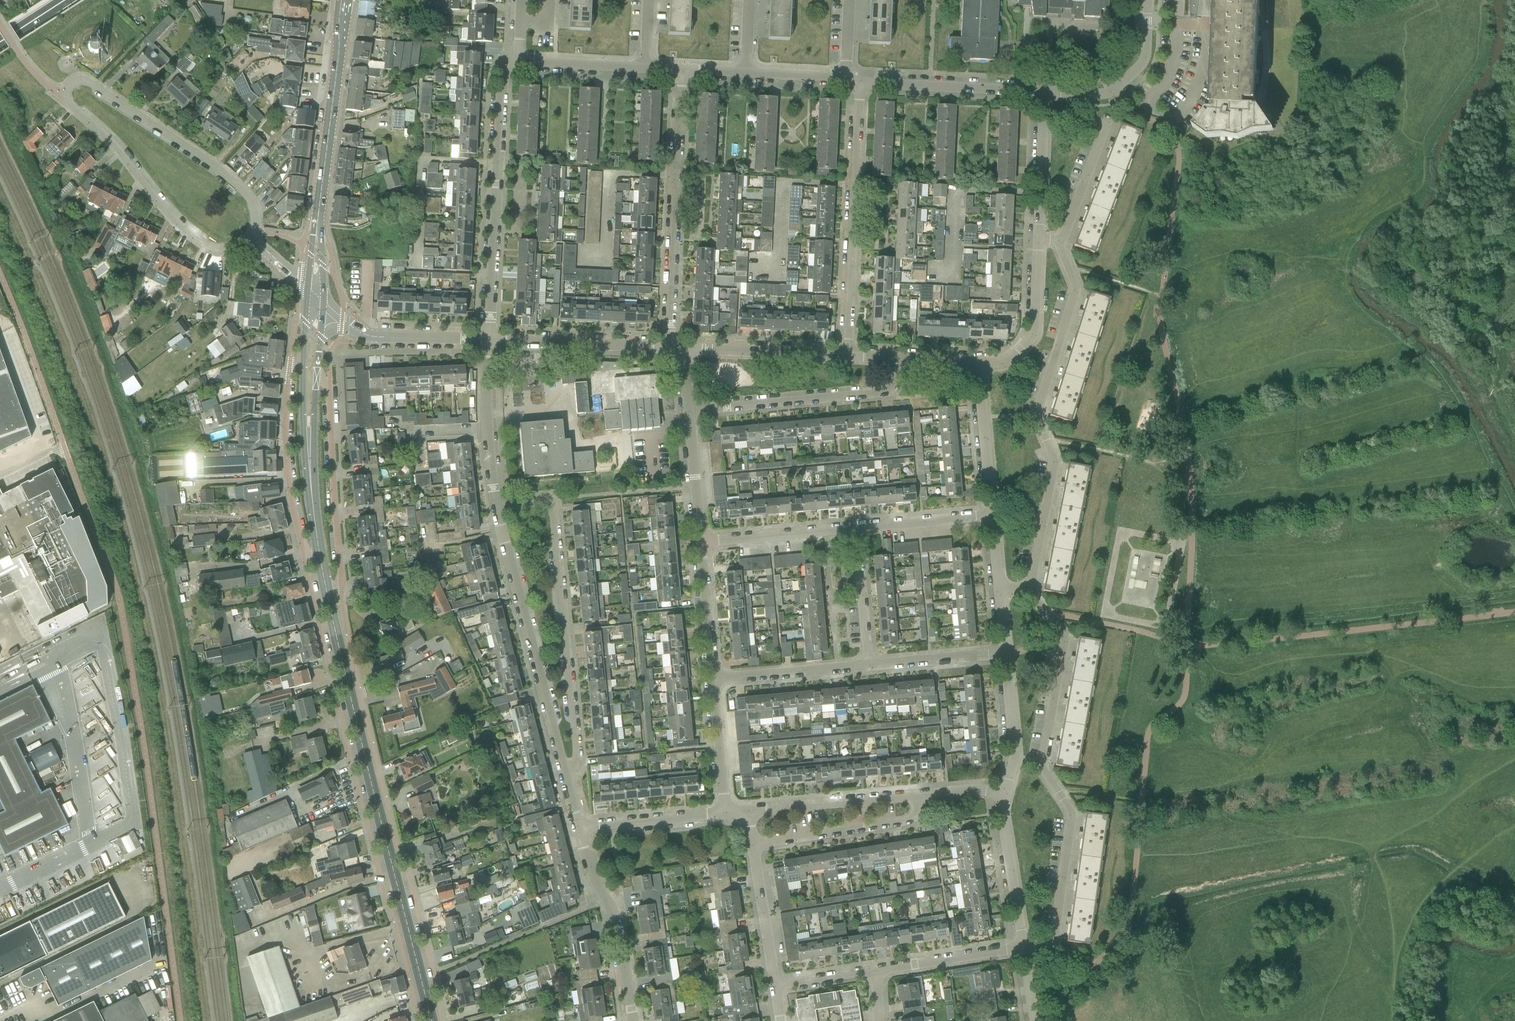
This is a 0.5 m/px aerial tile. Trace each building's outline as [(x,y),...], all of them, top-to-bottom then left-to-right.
[(282,0),(281,8),(287,9),(286,17),(307,19),(309,3),(282,0)] [(443,9),(448,10),(448,0),(428,0),(427,6),(428,7),(427,9),(443,9)] [(448,10),(449,10),(459,10),(459,0),(448,0),(448,10)] [(476,6),(474,6),(474,11),(484,11),(484,4),(493,4),(493,0),(476,0),(476,6)] [(569,6),(567,6),(566,11),(569,11),(568,30),(590,31),(591,0),(570,0),(569,6)] [(669,10),(666,10),(666,15),(668,15),(668,35),(689,36),(691,0),(669,0),(669,10)] [(769,15),(766,15),(766,20),(768,20),(768,39),(789,40),(791,0),(769,0),(769,15)] [(960,39),(950,38),(949,55),(971,56),(971,60),(995,61),(998,0),(962,0),(960,39)] [(1083,16),(1083,17),(1100,18),(1100,0),(1018,0),(1018,1),(1031,2),(1033,17),(1045,18),(1045,14),(1061,15),(1061,9),(1071,9),(1070,16),(1073,16),(1073,20),(1082,20),(1082,16),(1083,16)] [(1190,18),(1197,18),(1200,0),(1190,0),(1190,18)] [(1212,24),(1215,25),(1211,106),(1211,111),(1207,110),(1195,125),(1196,126),(1197,124),(1208,133),(1209,134),(1210,134),(1210,133),(1223,132),(1223,133),(1224,132),(1225,133),(1225,132),(1237,135),(1238,135),(1239,135),(1239,134),(1252,128),(1253,129),(1254,128),(1255,128),(1269,127),(1270,129),(1271,128),(1257,107),(1244,106),(1244,101),(1253,102),(1258,0),(1209,0),(1212,24)] [(891,2),(870,1),(869,20),(866,20),(866,24),(868,25),(868,44),(889,45),(891,2)] [(375,4),(359,2),(358,12),(362,13),(362,11),(366,12),(366,13),(374,14),(374,7),(375,4)] [(427,6),(426,5),(421,3),(417,18),(431,21),(427,10),(427,9),(428,7),(427,6)] [(222,7),(199,4),(213,26),(221,27),(223,17),(220,16),(222,7)] [(203,19),(195,6),(188,10),(196,23),(203,19)] [(362,13),(358,12),(356,20),(357,20),(373,22),(379,24),(382,8),(374,7),(374,14),(366,13),(366,12),(362,11),(362,13)] [(273,18),(273,9),(260,8),(259,16),(273,18)] [(443,9),(427,9),(427,10),(431,21),(438,22),(437,28),(443,28),(443,27),(443,9)] [(468,24),(467,28),(492,29),(492,24),(494,23),(494,18),(492,17),(492,16),(491,16),(490,16),(482,16),(477,16),(476,16),(468,15),(468,24)] [(148,49),(149,49),(136,62),(145,71),(146,73),(147,72),(153,77),(169,60),(153,44),(174,22),(169,17),(168,16),(146,38),(152,45),(148,49)] [(373,22),(357,20),(355,36),(371,38),(373,22)] [(281,21),(279,29),(279,35),(305,38),(307,25),(287,22),(281,21)] [(210,26),(205,29),(209,34),(213,31),(210,26)] [(467,28),(467,41),(491,42),(492,29),(467,28)] [(78,50),(82,57),(91,53),(92,53),(93,53),(95,54),(96,54),(98,53),(99,53),(100,52),(101,51),(102,50),(103,48),(103,47),(103,46),(103,45),(103,44),(103,43),(102,42),(101,41),(101,40),(100,40),(100,39),(98,39),(97,38),(96,38),(94,38),(93,38),(93,39),(92,39),(91,39),(90,40),(89,41),(89,42),(88,43),(88,44),(88,45),(78,50)] [(248,38),(247,46),(257,47),(303,53),(305,43),(280,39),(279,45),(272,44),(272,43),(270,43),(270,41),(248,38)] [(368,62),(368,68),(380,69),(383,70),(399,71),(417,66),(420,43),(403,43),(386,41),(382,63),(368,62)] [(368,68),(368,62),(371,45),(354,42),(350,70),(367,68),(368,68)] [(456,46),(456,60),(457,60),(457,64),(456,65),(463,66),(480,66),(480,61),(480,54),(471,53),(471,47),(456,46)] [(257,47),(256,49),(256,52),(285,56),(284,61),(302,63),(303,53),(257,47)] [(229,54),(227,49),(219,52),(222,58),(229,54)] [(184,59),(176,68),(182,73),(185,70),(190,63),(184,59)] [(463,66),(463,78),(479,79),(480,66),(463,66)] [(271,82),(268,77),(261,81),(267,90),(281,80),(299,83),(301,69),(283,67),(282,75),(278,77),(271,82)] [(367,68),(350,70),(348,90),(364,92),(366,77),(379,78),(380,69),(368,68),(367,68)] [(456,78),(455,90),(479,91),(479,79),(463,78),(456,78)] [(183,107),(194,95),(177,79),(165,91),(183,107)] [(281,80),(267,90),(269,95),(270,95),(281,89),(280,93),(281,93),(281,95),(297,97),(298,95),(299,83),(281,80)] [(244,85),(236,89),(246,111),(257,99),(253,95),(250,98),(244,85)] [(401,93),(404,102),(417,98),(418,86),(401,93)] [(527,121),(536,121),(538,87),(520,87),(518,125),(526,125),(526,123),(527,123),(527,121)] [(598,90),(580,89),(579,106),(597,107),(598,90)] [(364,92),(348,90),(347,98),(363,100),(363,101),(371,102),(372,96),(364,95),(364,92)] [(479,91),(455,90),(454,96),(455,96),(455,103),(478,104),(479,91)] [(648,131),(657,131),(659,93),(641,92),(640,126),(648,127),(648,129),(649,129),(648,131)] [(281,95),(278,113),(290,115),(296,108),(297,97),(281,95)] [(698,95),(696,133),(704,133),(704,131),(705,131),(706,129),(715,130),(716,96),(698,95)] [(363,100),(347,98),(345,110),(361,112),(370,110),(371,102),(363,101),(363,100)] [(758,98),(757,115),(775,116),(776,99),(758,98)] [(374,100),(374,112),(386,111),(385,99),(374,100)] [(210,104),(204,100),(196,112),(201,116),(210,104)] [(826,139),(835,140),(837,101),(819,101),(818,134),(826,135),(825,137),(826,137),(826,139)] [(478,104),(455,103),(454,115),(477,116),(478,104)] [(876,103),(875,118),(891,119),(892,104),(876,103)] [(258,113),(252,106),(246,111),(252,118),(258,113)] [(579,106),(578,135),(596,136),(597,107),(579,106)] [(937,121),(953,122),(954,107),(938,106),(937,121)] [(228,141),(237,129),(219,117),(221,114),(213,109),(203,125),(228,141)] [(405,110),(391,109),(390,129),(403,130),(405,110)] [(1000,109),(999,124),(1015,125),(1016,110),(1000,109)] [(296,126),(313,128),(315,112),(298,110),(296,126)] [(435,120),(430,120),(430,114),(420,113),(420,114),(423,114),(422,120),(425,120),(425,126),(434,127),(435,120)] [(477,116),(454,115),(454,120),(461,121),(460,128),(477,129),(477,116)] [(775,116),(757,115),(756,143),(773,144),(775,116)] [(891,119),(875,118),(875,132),(891,133),(891,119)] [(526,125),(518,125),(517,155),(523,155),(535,156),(536,121),(527,121),(527,123),(526,123),(526,125)] [(953,122),(937,121),(937,135),(953,136),(953,122)] [(999,124),(999,138),(1015,139),(1015,125),(999,124)] [(640,126),(638,161),(650,161),(656,161),(657,131),(648,131),(649,129),(648,129),(648,127),(640,126)] [(1111,148),(1104,166),(1124,173),(1140,133),(1120,126),(1113,144),(1110,143),(1109,147),(1111,148)] [(460,128),(460,141),(476,141),(477,129),(460,128)] [(289,129),(281,137),(286,143),(293,144),(294,142),(311,144),(312,132),(295,130),(289,129)] [(704,133),(696,133),(695,163),(701,163),(713,164),(715,130),(706,129),(705,131),(704,131),(704,133)] [(37,130),(28,138),(33,143),(42,135),(37,130)] [(73,140),(64,131),(47,147),(56,157),(73,140)] [(343,131),(342,139),(345,139),(344,146),(357,148),(357,146),(366,147),(373,146),(374,141),(362,140),(362,133),(343,131)] [(891,133),(875,132),(874,147),(890,148),(891,133)] [(243,145),(254,154),(264,142),(254,133),(243,145)] [(826,135),(818,134),(816,169),(828,169),(834,170),(835,140),(826,139),(826,137),(825,137),(826,135)] [(596,136),(578,135),(577,164),(594,165),(596,136)] [(953,136),(937,135),(936,150),(952,151),(953,136)] [(1015,139),(999,138),(998,153),(1014,154),(1015,139)] [(476,141),(460,141),(453,140),(452,145),(459,146),(459,158),(468,159),(468,154),(475,154),(476,141)] [(294,142),(293,144),(292,157),(309,159),(311,144),(294,142)] [(773,144),(756,143),(754,172),(772,173),(773,144)] [(373,147),(379,162),(388,160),(385,144),(373,147)] [(874,147),(873,161),(889,162),(890,148),(874,147)] [(339,148),(337,161),(353,163),(354,155),(362,156),(362,151),(339,148)] [(936,150),(935,164),(951,165),(952,151),(936,150)] [(95,162),(86,153),(73,166),(82,175),(95,162)] [(998,153),(998,167),(1013,168),(1014,154),(998,153)] [(552,154),(552,158),(551,164),(559,164),(560,154),(552,154)] [(618,167),(618,163),(619,157),(611,157),(610,167),(618,167)] [(58,167),(62,163),(59,159),(54,163),(58,167)] [(255,159),(247,166),(250,169),(258,162),(255,159)] [(306,177),(308,162),(292,160),(290,174),(306,177)] [(261,161),(251,174),(257,179),(268,166),(261,161)] [(353,163),(337,161),(336,169),(344,170),(344,171),(352,172),(353,163)] [(889,162),(873,161),(873,176),(889,177),(889,162)] [(413,169),(411,162),(404,165),(406,171),(413,169)] [(737,173),(738,169),(738,163),(730,162),(729,172),(737,173)] [(52,163),(45,169),(51,175),(58,169),(52,163)] [(62,163),(58,167),(62,172),(67,167),(62,163)] [(951,165),(935,164),(935,179),(951,180),(951,165)] [(378,174),(383,172),(381,165),(375,167),(378,174)] [(788,165),(788,171),(788,175),(796,175),(796,166),(788,165)] [(566,174),(558,174),(558,167),(542,166),(542,179),(566,180),(566,174)] [(1096,188),(1089,206),(1109,213),(1124,173),(1104,166),(1097,184),(1095,183),(1093,187),(1096,188)] [(1013,168),(998,167),(997,182),(1013,183),(1013,168)] [(275,173),(269,168),(261,177),(267,182),(275,173)] [(344,170),(336,169),(334,185),(351,187),(352,172),(344,171),(344,170)] [(458,170),(458,178),(451,177),(451,182),(453,183),(457,183),(474,183),(474,171),(458,170)] [(916,181),(916,177),(916,171),(908,171),(908,181),(916,181)] [(401,186),(396,172),(383,176),(388,190),(401,186)] [(426,181),(441,182),(441,174),(427,174),(426,181)] [(967,174),(967,180),(967,184),(975,184),(975,174),(967,174)] [(276,175),(270,182),(275,186),(281,180),(276,175)] [(720,175),(720,188),(741,189),(742,189),(743,176),(720,175)] [(288,192),(304,195),(306,179),(290,177),(288,192)] [(763,177),(762,190),(774,191),(775,178),(763,177)] [(566,180),(542,179),(541,192),(563,193),(564,180),(566,181),(566,180)] [(634,186),(633,192),(639,192),(655,192),(655,180),(640,179),(639,186),(634,186)] [(92,188),(90,193),(89,194),(87,199),(89,200),(88,203),(99,208),(101,205),(103,207),(111,189),(95,181),(92,188)] [(441,182),(426,181),(426,188),(441,189),(441,182)] [(90,193),(92,188),(89,186),(85,182),(81,185),(77,190),(82,195),(84,192),(89,194),(90,193)] [(69,183),(56,196),(58,199),(62,202),(63,203),(72,194),(76,190),(77,188),(74,185),(72,187),(69,183)] [(453,183),(452,195),(473,196),(474,183),(457,183),(453,183)] [(921,184),(916,184),(899,183),(899,196),(915,197),(920,197),(921,184)] [(933,185),(933,198),(945,198),(946,185),(933,185)] [(801,200),(802,187),(791,186),(790,187),(789,199),(801,200)] [(818,187),(817,195),(811,194),(811,200),(833,201),(833,188),(818,187)] [(741,189),(720,188),(719,200),(734,201),(735,194),(741,194),(741,189)] [(111,189),(103,207),(102,208),(104,209),(104,210),(113,215),(114,214),(118,216),(128,197),(111,189)] [(274,204),(283,195),(277,189),(269,198),(274,204)] [(762,190),(762,203),(773,203),(774,191),(762,190)] [(541,192),(541,204),(563,205),(563,199),(556,199),(557,193),(563,193),(541,192)] [(638,204),(654,205),(655,192),(639,192),(638,204)] [(271,211),(267,215),(273,217),(275,215),(278,212),(281,215),(286,211),(286,207),(295,208),(302,209),(304,197),(287,195),(274,208),(271,211)] [(473,196),(452,195),(451,207),(456,208),(472,208),(473,196)] [(915,197),(899,196),(898,209),(914,210),(915,197)] [(965,207),(972,207),(973,196),(965,196),(965,199),(965,207)] [(990,196),(989,208),(1012,209),(1012,197),(990,196)] [(333,197),(331,215),(346,216),(346,215),(354,216),(356,216),(356,214),(357,214),(359,200),(333,197)] [(425,206),(440,207),(440,199),(426,198),(425,206)] [(945,198),(933,198),(933,206),(945,206),(945,198)] [(789,212),(799,212),(799,207),(801,207),(801,200),(789,199),(789,212)] [(719,200),(718,213),(734,214),(741,214),(742,201),(734,201),(719,200)] [(833,201),(811,200),(810,206),(817,206),(816,213),(832,214),(833,201)] [(762,203),(761,209),(761,216),(773,216),(773,203),(762,203)] [(541,204),(540,217),(562,218),(563,205),(541,204)] [(630,214),(630,216),(653,217),(654,205),(638,204),(638,205),(633,205),(632,213),(630,214)] [(440,207),(425,206),(425,214),(439,214),(440,207)] [(1109,213),(1089,206),(1082,224),(1080,223),(1078,227),(1080,228),(1073,246),(1093,254),(1109,213)] [(64,215),(61,207),(55,210),(58,218),(64,215)] [(472,208),(456,208),(455,220),(472,221),(472,208)] [(1012,209),(989,208),(988,208),(987,214),(995,214),(994,221),(1011,222),(1012,209)] [(914,210),(898,209),(897,221),(914,222),(914,210)] [(944,223),(945,216),(945,210),(934,210),(934,215),(937,215),(937,223),(944,223)] [(376,217),(373,211),(365,214),(368,221),(376,217)] [(789,212),(788,224),(800,225),(800,217),(799,217),(799,212),(789,212)] [(718,213),(718,225),(733,226),(734,214),(718,213)] [(816,213),(816,220),(810,219),(810,225),(816,225),(831,226),(832,214),(816,213)] [(102,253),(100,258),(105,260),(106,259),(115,242),(130,250),(133,243),(134,242),(143,223),(134,219),(134,217),(130,215),(128,216),(127,215),(126,217),(126,218),(122,216),(122,215),(122,216),(114,230),(110,240),(102,253)] [(346,216),(331,215),(330,225),(345,227),(346,220),(352,221),(361,220),(360,215),(356,216),(354,216),(346,215),(346,216)] [(653,217),(630,216),(630,222),(638,223),(637,230),(653,230),(653,217)] [(761,216),(761,222),(760,228),(772,228),(773,216),(761,216)] [(555,217),(540,217),(539,229),(555,230),(555,217)] [(472,221),(455,220),(455,233),(471,233),(472,221)] [(914,222),(897,221),(897,234),(913,235),(921,235),(922,223),(914,222)] [(994,221),(994,227),(988,227),(988,233),(1010,234),(1011,222),(994,221)] [(143,223),(134,242),(145,247),(149,241),(154,243),(159,231),(143,223)] [(424,223),(424,231),(438,232),(439,224),(424,223)] [(933,231),(933,235),(944,236),(944,223),(937,223),(936,231),(933,231)] [(964,224),(963,232),(976,233),(977,225),(964,224)] [(93,248),(102,253),(110,240),(112,236),(114,230),(109,227),(106,225),(93,248)] [(718,225),(717,238),(733,239),(740,239),(741,233),(733,233),(733,226),(718,225)] [(831,226),(816,225),(815,238),(831,239),(831,226)] [(561,230),(539,229),(539,242),(561,243),(561,230)] [(438,232),(424,231),(423,239),(438,239),(438,232)] [(976,233),(963,232),(963,240),(976,241),(976,233)] [(471,233),(455,233),(454,245),(470,246),(471,233)] [(637,233),(637,241),(631,240),(631,246),(652,247),(653,234),(637,233)] [(988,233),(988,246),(1010,247),(1010,234),(988,233)] [(897,234),(896,246),(913,247),(913,235),(897,234)] [(733,239),(717,238),(717,251),(732,251),(733,239)] [(760,240),(759,247),(759,253),(771,253),(772,240),(760,240)] [(932,248),(936,248),(943,248),(943,241),(932,240),(932,248)] [(519,254),(534,254),(535,242),(519,241),(519,254)] [(831,243),(809,242),(808,255),(830,256),(831,243)] [(447,252),(447,257),(470,258),(470,246),(454,245),(454,253),(447,252)] [(652,247),(631,246),(631,252),(636,253),(636,259),(651,260),(652,247)] [(913,247),(896,246),(896,259),(899,259),(912,260),(913,247)] [(936,248),(935,255),(935,261),(942,261),(943,248),(936,248)] [(423,249),(423,256),(437,257),(437,249),(423,249)] [(169,277),(170,276),(178,259),(162,250),(153,269),(169,277)] [(697,250),(696,262),(712,263),(713,250),(697,250)] [(987,251),(987,263),(1009,264),(1010,251),(993,251),(987,251)] [(736,252),(735,264),(747,265),(748,252),(736,252)] [(786,266),(798,267),(798,254),(787,253),(786,266)] [(519,254),(518,266),(540,267),(541,255),(534,255),(534,254),(519,254)] [(962,254),(962,262),(970,262),(970,263),(976,263),(976,255),(972,254),(970,254),(962,254)] [(808,255),(808,267),(829,268),(830,256),(808,255)] [(447,262),(444,270),(469,271),(470,258),(447,257),(447,262)] [(896,259),(892,259),(876,258),(876,271),(892,272),(899,272),(899,259),(896,259)] [(194,267),(178,259),(170,276),(181,281),(182,281),(185,281),(187,280),(188,278),(189,278),(194,267)] [(651,260),(636,259),(635,271),(651,272),(651,260)] [(373,283),(381,283),(382,260),(374,260),(373,283)] [(392,260),(392,267),(392,268),(406,268),(406,260),(392,260)] [(142,262),(135,275),(142,278),(142,277),(148,265),(142,262)] [(696,262),(696,275),(711,276),(712,270),(718,270),(719,263),(712,263),(696,262)] [(1009,264),(987,263),(986,276),(992,276),(1009,277),(1009,264)] [(735,271),(735,277),(746,278),(747,272),(747,265),(735,264),(735,271)] [(911,273),(926,273),(926,265),(911,265),(911,273)] [(518,266),(517,279),(533,279),(533,267),(518,266)] [(808,267),(807,267),(806,280),(813,280),(829,281),(829,268),(808,267)] [(563,281),(574,281),(575,270),(563,270),(563,281)] [(624,276),(624,284),(650,285),(651,272),(635,271),(635,277),(624,276)] [(875,276),(875,283),(891,284),(892,272),(876,271),(875,276)] [(204,272),(202,291),(206,292),(206,296),(218,297),(219,275),(213,274),(213,272),(204,272)] [(926,273),(911,273),(911,280),(913,280),(913,285),(919,285),(925,285),(926,273)] [(455,274),(454,282),(469,283),(469,275),(455,274)] [(696,275),(695,287),(711,288),(711,276),(696,275)] [(1009,277),(992,276),(991,288),(1008,289),(1009,277)] [(236,303),(270,306),(271,293),(268,293),(269,280),(255,279),(253,298),(244,297),(242,295),(236,299),(236,303)] [(517,279),(517,291),(539,292),(539,280),(517,279)] [(974,280),(969,280),(962,279),(961,287),(968,287),(973,288),(974,280)] [(103,285),(100,280),(95,284),(99,289),(103,285)] [(829,281),(813,280),(812,293),(828,293),(829,281)] [(875,283),(874,296),(891,297),(898,297),(899,284),(891,284),(875,283)] [(778,285),(771,285),(766,285),(765,295),(771,296),(770,297),(778,297),(778,285)] [(778,285),(778,297),(785,297),(785,291),(791,292),(791,286),(785,286),(778,285)] [(919,285),(919,295),(931,295),(932,286),(925,285),(919,285)] [(946,297),(954,297),(954,287),(946,286),(946,297)] [(711,288),(695,287),(695,300),(710,301),(711,288)] [(220,305),(227,300),(228,289),(221,288),(220,305)] [(390,288),(390,295),(378,294),(377,311),(390,311),(391,289),(390,288)] [(1008,289),(991,288),(991,301),(1007,302),(1008,289)] [(185,297),(187,291),(182,289),(179,294),(185,297)] [(391,289),(390,311),(402,312),(403,289),(391,289)] [(403,289),(402,312),(415,312),(415,296),(416,290),(403,289)] [(415,296),(415,312),(427,313),(428,290),(423,290),(423,296),(415,296)] [(428,290),(427,313),(440,313),(440,297),(433,297),(433,290),(428,290)] [(187,291),(185,297),(190,300),(193,294),(187,291)] [(517,291),(516,304),(538,305),(539,292),(517,291)] [(440,297),(440,313),(452,314),(453,292),(448,292),(448,298),(440,297)] [(458,292),(453,292),(452,314),(465,315),(466,298),(458,298),(458,292)] [(1075,334),(1096,341),(1109,300),(1088,293),(1083,311),(1080,311),(1079,315),(1081,316),(1075,334)] [(874,296),(874,308),(890,309),(891,297),(874,296)] [(574,304),(573,319),(577,319),(579,323),(580,323),(585,323),(586,320),(586,305),(587,298),(580,298),(574,298),(574,304)] [(585,323),(592,323),(595,320),(598,320),(599,305),(599,298),(587,298),(587,305),(586,305),(586,320),(585,323)] [(611,321),(610,324),(617,325),(620,322),(623,322),(624,306),(624,300),(618,299),(618,306),(611,306),(611,321)] [(695,300),(694,312),(718,313),(718,307),(710,306),(710,301),(695,300)] [(96,303),(99,314),(104,312),(100,301),(96,303)] [(270,307),(270,306),(237,303),(236,303),(236,304),(237,304),(236,317),(242,317),(241,319),(248,319),(247,327),(259,328),(260,318),(269,319),(269,312),(270,312),(271,312),(271,308),(270,307)] [(560,322),(567,322),(570,319),(573,319),(574,304),(561,303),(560,322)] [(623,322),(623,325),(630,325),(632,322),(636,322),(636,307),(636,304),(629,303),(629,306),(624,306),(623,322)] [(538,311),(538,305),(516,304),(516,309),(514,309),(513,316),(515,316),(521,317),(521,325),(534,326),(535,311),(538,311)] [(994,304),(994,312),(1006,312),(1007,305),(994,304)] [(599,305),(598,320),(611,321),(611,306),(599,305)] [(746,306),(746,312),(739,312),(738,327),(751,328),(752,307),(746,306)] [(649,307),(636,307),(636,322),(648,323),(649,307)] [(758,307),(752,307),(751,328),(764,328),(764,313),(757,313),(758,307)] [(777,307),(777,314),(776,329),(789,330),(789,314),(782,314),(783,307),(777,307)] [(217,308),(207,316),(212,322),(221,314),(217,308)] [(874,308),(873,321),(890,322),(890,309),(874,308)] [(718,313),(694,312),(693,325),(714,326),(717,324),(717,319),(718,313)] [(919,312),(918,319),(917,336),(930,336),(931,320),(931,313),(919,312)] [(763,330),(770,331),(773,329),(776,329),(777,314),(764,313),(764,328),(763,330)] [(789,330),(789,331),(790,332),(795,332),(797,330),(801,330),(802,315),(789,314),(789,330)] [(931,320),(930,336),(943,337),(944,315),(938,314),(938,320),(931,320)] [(802,315),(801,330),(813,331),(814,315),(802,315)] [(814,315),(813,331),(826,331),(827,316),(814,315)] [(956,315),(944,315),(943,337),(955,338),(956,315)] [(956,315),(955,338),(968,338),(969,322),(956,321),(957,315),(956,315)] [(181,335),(187,331),(180,321),(174,325),(181,335)] [(897,322),(890,322),(873,321),(873,334),(896,335),(897,322)] [(969,322),(968,338),(980,339),(981,322),(969,322)] [(994,323),(981,322),(980,339),(993,339),(994,323)] [(220,332),(223,336),(217,340),(224,351),(225,351),(234,344),(241,339),(242,338),(231,323),(220,332)] [(994,323),(993,339),(998,340),(999,342),(1005,342),(1006,324),(994,323)] [(1096,341),(1075,334),(1070,352),(1067,352),(1066,356),(1068,357),(1062,375),(1083,382),(1096,341)] [(185,338),(177,344),(181,349),(189,343),(185,338)] [(268,347),(256,346),(244,350),(246,356),(255,353),(283,357),(285,343),(269,341),(268,347)] [(224,351),(221,353),(225,358),(237,349),(234,344),(225,351),(224,351)] [(31,437),(0,352),(0,453),(31,437)] [(255,353),(246,356),(235,360),(237,367),(243,365),(262,368),(267,369),(267,371),(271,371),(272,369),(281,370),(283,357),(255,353)] [(595,372),(589,372),(591,396),(602,395),(605,430),(622,429),(622,431),(629,430),(634,430),(659,428),(659,424),(661,424),(661,419),(659,419),(657,399),(661,399),(659,375),(654,375),(653,368),(653,367),(621,370),(621,363),(594,362),(595,372)] [(243,365),(237,367),(219,373),(222,383),(240,378),(260,379),(262,368),(243,365)] [(442,392),(441,386),(440,365),(433,365),(433,368),(428,368),(430,391),(430,393),(442,392)] [(448,365),(440,365),(441,386),(453,385),(452,367),(448,367),(448,365)] [(371,430),(371,424),(371,412),(370,397),(369,371),(362,372),(362,366),(344,367),(347,431),(358,431),(360,431),(371,430)] [(418,392),(416,366),(409,367),(409,369),(405,370),(406,392),(418,392)] [(424,366),(416,366),(418,392),(430,391),(428,368),(424,369),(424,366)] [(453,388),(466,388),(465,367),(452,367),(453,385),(453,388)] [(394,395),(393,370),(381,371),(382,395),(394,395)] [(406,392),(405,370),(393,370),(394,395),(406,394),(406,392)] [(382,395),(381,371),(369,371),(370,397),(382,397),(382,395)] [(574,384),(576,415),(589,414),(585,371),(560,373),(561,385),(574,384)] [(1083,382),(1062,375),(1057,393),(1054,392),(1053,397),(1055,398),(1049,416),(1070,423),(1083,382)] [(260,379),(240,378),(222,383),(222,384),(228,382),(230,392),(238,390),(249,388),(249,384),(261,385),(260,396),(278,398),(279,384),(262,382),(263,380),(260,379)] [(132,385),(132,383),(126,384),(128,394),(142,390),(140,382),(132,385)] [(187,387),(184,382),(175,387),(179,392),(187,387)] [(220,413),(215,415),(218,425),(226,422),(236,419),(236,418),(243,415),(242,414),(276,417),(277,404),(260,403),(260,412),(254,412),(255,398),(245,397),(218,406),(220,413)] [(940,422),(954,421),(952,408),(938,409),(940,422)] [(407,410),(395,411),(395,417),(401,416),(401,423),(407,422),(407,414),(407,410)] [(371,424),(383,423),(383,417),(377,418),(377,412),(371,412),(371,424)] [(449,412),(443,413),(443,425),(455,424),(455,418),(449,418),(449,412)] [(455,418),(455,424),(468,424),(467,412),(461,412),(461,417),(455,418)] [(862,416),(856,417),(858,437),(859,439),(864,439),(863,431),(870,431),(869,412),(863,413),(862,414),(862,416)] [(875,412),(869,412),(870,431),(871,438),(878,437),(877,430),(883,430),(881,414),(876,415),(876,413),(875,412)] [(907,412),(894,413),(895,428),(896,428),(896,434),(910,433),(910,426),(908,427),(907,412)] [(443,425),(443,413),(437,413),(437,419),(431,419),(431,426),(443,425)] [(895,428),(894,413),(881,414),(883,430),(895,428)] [(419,426),(419,414),(407,414),(407,422),(414,422),(414,426),(419,426)] [(431,426),(431,419),(425,419),(425,414),(419,414),(419,426),(431,426)] [(851,417),(844,418),(845,433),(845,438),(846,438),(858,437),(856,417),(853,417),(851,417)] [(544,420),(545,422),(519,424),(524,478),(594,472),(592,452),(565,454),(562,418),(544,420)] [(844,418),(832,419),(833,434),(845,433),(844,418)] [(832,419),(819,420),(821,435),(833,434),(832,419)] [(819,420),(807,421),(809,443),(814,443),(813,436),(821,435),(819,420)] [(809,443),(807,421),(794,422),(796,438),(801,437),(802,444),(809,443)] [(955,434),(954,421),(940,422),(941,435),(955,434)] [(223,444),(222,451),(232,451),(256,450),(264,450),(274,449),(274,441),(275,441),(276,422),(275,422),(275,423),(250,422),(239,425),(238,445),(223,444)] [(796,438),(794,422),(782,424),(784,445),(796,444),(796,438)] [(782,424),(769,425),(771,446),(784,445),(782,424)] [(734,444),(732,428),(732,425),(726,426),(727,429),(719,429),(720,442),(721,441),(722,447),(722,450),(734,449),(733,444),(734,444)] [(771,446),(769,425),(757,426),(759,447),(759,450),(772,449),(771,446)] [(757,426),(745,427),(746,442),(747,448),(759,447),(757,426)] [(745,427),(732,428),(734,444),(746,442),(745,427)] [(371,430),(360,431),(360,436),(347,437),(349,452),(365,450),(364,442),(374,441),(373,430),(371,430)] [(408,438),(405,439),(404,433),(396,434),(398,446),(405,445),(409,445),(408,438)] [(955,434),(941,435),(942,448),(956,446),(955,434)] [(447,460),(449,459),(470,457),(469,445),(454,446),(453,443),(445,444),(447,460)] [(956,446),(942,448),(943,460),(957,459),(956,446)] [(197,454),(194,454),(194,460),(195,476),(247,474),(247,473),(248,473),(253,473),(254,473),(271,472),(276,472),(275,460),(275,452),(275,451),(256,452),(256,450),(232,451),(219,452),(219,453),(211,453),(197,454)] [(365,450),(349,452),(351,466),(364,465),(365,471),(378,469),(376,456),(366,457),(365,450)] [(427,462),(440,460),(440,453),(427,454),(427,462)] [(471,469),(470,457),(449,459),(451,472),(471,469)] [(958,471),(957,459),(943,460),(944,473),(958,471)] [(440,460),(427,462),(428,469),(441,468),(440,460)] [(861,463),(861,468),(866,467),(867,470),(874,470),(873,462),(866,462),(861,463)] [(1063,488),(1059,507),(1080,511),(1088,469),(1068,464),(1064,483),(1061,483),(1060,488),(1063,488)] [(378,469),(365,471),(365,476),(352,478),(354,493),(370,491),(369,483),(379,482),(378,469)] [(471,469),(451,472),(449,472),(450,484),(473,481),(473,480),(475,480),(474,475),(472,475),(471,469)] [(2,496),(0,491),(0,599),(1,600),(18,592),(36,628),(42,640),(88,617),(92,613),(92,614),(107,606),(107,588),(79,518),(78,518),(76,520),(72,513),(74,513),(69,503),(65,496),(54,474),(52,470),(33,480),(32,480),(33,481),(29,483),(28,482),(20,486),(20,487),(4,494),(2,496)] [(958,471),(944,473),(946,485),(960,484),(958,471)] [(422,475),(423,487),(430,486),(429,474),(422,475)] [(423,487),(422,475),(414,476),(415,488),(423,487)] [(914,479),(900,480),(900,483),(900,487),(901,487),(902,503),(910,502),(915,502),(914,487),(915,487),(914,479)] [(175,481),(155,485),(159,508),(172,506),(179,505),(175,481)] [(474,493),(473,481),(450,484),(451,496),(454,496),(474,493)] [(867,483),(863,484),(865,506),(877,505),(876,485),(875,485),(867,485),(867,483)] [(901,487),(900,487),(900,483),(888,484),(888,488),(890,507),(891,507),(893,506),(895,505),(895,504),(902,503),(901,487)] [(261,486),(261,485),(234,488),(236,503),(245,503),(245,502),(263,502),(263,499),(279,497),(277,484),(261,486)] [(863,484),(850,485),(850,486),(851,492),(852,508),(860,507),(860,509),(862,508),(862,509),(864,509),(865,509),(865,506),(863,484)] [(888,484),(876,485),(877,505),(885,505),(890,504),(888,488),(888,484)] [(960,484),(946,485),(947,499),(961,497),(960,484)] [(850,485),(838,486),(840,509),(852,508),(851,492),(850,486),(850,485)] [(838,486),(825,487),(826,494),(828,510),(840,509),(838,486)] [(808,489),(808,496),(801,496),(803,512),(815,511),(814,495),(813,489),(808,489)] [(200,491),(201,505),(211,504),(210,490),(200,491)] [(371,498),(370,491),(354,493),(356,507),(369,506),(370,511),(383,510),(381,497),(371,498)] [(419,491),(414,494),(418,500),(423,497),(419,491)] [(788,498),(776,499),(778,514),(790,513),(788,491),(788,498)] [(794,497),(793,491),(788,491),(790,513),(803,512),(801,496),(794,497)] [(474,493),(454,496),(455,508),(476,506),(474,493)] [(753,517),(752,501),(751,494),(738,495),(739,502),(740,518),(753,517)] [(828,510),(826,494),(814,495),(815,511),(828,510)] [(656,518),(672,516),(670,504),(660,505),(659,498),(647,499),(649,518),(656,518)] [(778,514),(776,499),(764,500),(765,516),(778,514)] [(765,516),(764,500),(752,501),(753,517),(765,516)] [(728,507),(719,507),(720,520),(740,518),(739,502),(727,503),(728,507)] [(229,512),(249,512),(249,503),(245,503),(236,503),(228,503),(229,512)] [(582,512),(572,513),(573,525),(594,523),(596,523),(595,511),(594,504),(582,505),(582,512)] [(251,524),(252,525),(284,517),(281,505),(265,509),(259,509),(259,512),(258,512),(260,518),(256,519),(255,517),(246,519),(248,525),(251,524)] [(172,506),(159,508),(162,522),(163,528),(166,527),(171,526),(176,524),(172,506)] [(476,506),(455,508),(456,513),(455,513),(455,520),(453,520),(477,518),(476,506)] [(1055,530),(1051,549),(1072,553),(1080,511),(1059,507),(1056,525),(1053,525),(1052,530),(1055,530)] [(383,510),(370,511),(370,517),(357,519),(359,533),(375,531),(374,524),(384,523),(383,510)] [(426,511),(427,523),(434,522),(433,510),(426,511)] [(427,523),(426,511),(418,512),(419,524),(427,523)] [(656,518),(657,530),(673,528),(672,516),(656,518)] [(287,529),(284,517),(252,525),(253,530),(258,529),(270,526),(272,533),(287,529)] [(477,518),(453,520),(454,527),(463,526),(464,532),(478,530),(477,518)] [(596,535),(594,523),(573,525),(574,538),(596,535)] [(208,533),(207,525),(193,527),(194,534),(208,533)] [(171,526),(166,527),(170,540),(174,539),(171,526)] [(674,540),(673,528),(657,530),(650,530),(651,542),(674,540)] [(376,539),(375,531),(359,533),(361,548),(374,546),(375,552),(387,551),(386,538),(376,539)] [(451,533),(437,534),(437,535),(438,542),(438,543),(451,541),(451,533)] [(623,545),(622,533),(615,534),(616,546),(623,545)] [(213,535),(191,537),(192,548),(214,545),(213,535)] [(597,547),(596,535),(574,538),(575,550),(597,547)] [(418,536),(409,537),(410,544),(418,544),(418,536)] [(272,558),(276,557),(275,554),(283,552),(282,547),(284,546),(283,540),(280,541),(279,539),(267,542),(266,539),(262,539),(259,540),(259,542),(254,544),(256,552),(249,554),(251,562),(263,558),(264,560),(267,559),(268,560),(272,559),(272,558)] [(467,544),(470,555),(465,556),(466,562),(487,556),(483,540),(467,544)] [(674,540),(651,542),(652,555),(675,552),(674,540)] [(891,553),(889,540),(882,540),(883,554),(891,553)] [(624,557),(623,545),(616,546),(617,558),(624,557)] [(597,547),(575,550),(576,562),(592,560),(597,560),(595,548),(597,548),(597,547)] [(953,563),(967,562),(966,549),(952,550),(953,563)] [(1072,553),(1051,549),(1047,567),(1045,567),(1044,572),(1046,572),(1043,591),(1063,595),(1072,553)] [(387,551),(375,552),(375,558),(362,560),(364,574),(380,572),(379,565),(389,564),(387,551)] [(675,552),(652,555),(653,567),(676,564),(675,552)] [(812,553),(803,554),(804,566),(803,566),(804,578),(820,577),(819,564),(813,565),(812,553)] [(434,556),(435,569),(443,569),(442,555),(434,556)] [(435,569),(434,556),(427,557),(428,570),(435,569)] [(487,556),(466,562),(464,563),(467,574),(490,568),(487,556)] [(875,571),(889,569),(888,556),(874,557),(875,571)] [(428,570),(427,557),(419,557),(421,571),(428,570)] [(592,560),(576,562),(574,562),(575,570),(577,570),(578,574),(593,572),(592,560)] [(968,575),(967,562),(953,563),(954,576),(968,575)] [(185,563),(173,565),(175,578),(179,577),(188,575),(185,563)] [(291,578),(287,563),(260,570),(260,574),(243,576),(242,570),(198,575),(201,593),(260,585),(259,579),(272,575),(274,582),(291,578)] [(676,564),(653,567),(654,579),(677,577),(676,564)] [(919,567),(914,567),(905,568),(906,580),(915,580),(920,579),(919,567)] [(420,568),(412,569),(414,589),(417,589),(417,583),(421,582),(420,568)] [(490,568),(467,574),(467,575),(466,576),(468,586),(493,580),(490,568)] [(889,569),(875,571),(876,583),(890,582),(889,569)] [(380,594),(393,593),(390,572),(391,572),(391,571),(380,572),(364,574),(366,589),(379,587),(380,594)] [(745,571),(739,572),(725,573),(726,586),(742,584),(741,577),(747,576),(746,572),(745,572),(745,571)] [(594,584),(593,572),(578,574),(579,586),(594,584)] [(968,575),(954,576),(955,589),(969,587),(968,575)] [(678,589),(677,577),(654,579),(656,591),(678,589)] [(820,577),(804,578),(806,591),(821,589),(821,590),(823,590),(823,589),(822,587),(822,584),(820,585),(820,577)] [(493,580),(468,586),(470,593),(479,591),(480,591),(482,596),(483,603),(498,599),(493,580)] [(451,611),(442,589),(439,582),(438,581),(423,587),(436,618),(451,611)] [(266,592),(281,588),(279,582),(264,586),(266,592)] [(891,595),(890,582),(876,583),(877,596),(891,595)] [(287,600),(304,596),(304,594),(305,594),(304,590),(303,590),(302,588),(300,583),(282,588),(284,595),(286,594),(287,600)] [(594,584),(579,586),(580,598),(602,596),(601,584),(594,584)] [(742,584),(726,586),(728,598),(749,596),(748,585),(742,585),(742,584)] [(969,587),(955,589),(957,601),(970,600),(969,587)] [(231,599),(244,598),(243,589),(230,591),(231,599)] [(678,589),(656,591),(657,603),(679,601),(678,589)] [(821,589),(806,591),(799,592),(800,604),(807,603),(822,602),(821,590),(821,589)] [(381,601),(377,595),(372,599),(376,604),(381,601)] [(891,595),(877,596),(879,609),(893,607),(891,595)] [(602,596),(580,598),(581,610),(603,608),(602,596)] [(749,596),(728,598),(729,611),(744,609),(750,609),(749,596)] [(292,600),(279,604),(285,628),(297,625),(310,621),(310,622),(311,621),(307,604),(306,604),(306,605),(294,608),(292,600)] [(463,600),(450,603),(453,610),(464,607),(463,600)] [(970,600),(957,601),(951,602),(952,609),(957,608),(958,614),(972,613),(970,600)] [(480,618),(481,625),(504,620),(506,619),(504,612),(502,612),(500,608),(499,602),(482,606),(485,617),(480,618)] [(807,603),(807,609),(801,610),(802,616),(823,614),(822,602),(807,603)] [(644,604),(632,605),(633,612),(645,611),(644,604)] [(893,607),(879,609),(880,621),(894,620),(893,607)] [(458,620),(475,616),(473,608),(468,609),(456,612),(458,620)] [(603,608),(581,610),(582,622),(605,620),(603,608)] [(745,622),(744,609),(729,611),(730,623),(745,622)] [(231,647),(226,627),(223,611),(212,614),(216,629),(220,649),(231,647)] [(674,611),(665,612),(661,613),(661,618),(665,618),(667,630),(682,628),(681,616),(674,616),(674,611)] [(972,613),(958,614),(959,627),(973,625),(972,613)] [(823,614),(802,616),(803,629),(824,627),(823,614)] [(630,622),(629,615),(617,616),(618,623),(630,622)] [(385,640),(400,633),(413,627),(408,618),(401,622),(402,623),(397,625),(393,617),(379,624),(383,631),(381,632),(385,640)] [(504,620),(481,625),(481,626),(484,625),(487,636),(491,635),(491,636),(507,632),(504,620)] [(894,620),(880,621),(881,634),(895,632),(894,620)] [(745,622),(730,623),(731,636),(753,634),(751,621),(745,622)] [(631,632),(630,625),(618,626),(619,633),(631,632)] [(974,639),(973,625),(959,627),(960,640),(974,639)] [(590,633),(584,634),(585,646),(606,644),(605,627),(589,629),(590,629),(590,633)] [(826,639),(824,627),(803,629),(804,641),(826,639)] [(682,628),(667,630),(660,630),(661,635),(667,635),(668,642),(683,641),(682,628)] [(300,642),(291,645),(288,645),(290,651),(317,644),(313,629),(298,633),(300,642)] [(425,643),(418,632),(401,642),(407,653),(425,643)] [(509,643),(507,632),(491,636),(494,647),(509,643)] [(896,646),(895,632),(881,634),(882,647),(896,646)] [(474,641),(470,633),(465,636),(468,643),(474,641)] [(753,634),(731,636),(732,648),(729,648),(748,647),(747,635),(753,634)] [(1074,662),(1070,681),(1091,685),(1099,642),(1078,638),(1074,657),(1072,657),(1071,662),(1074,662)] [(827,652),(826,639),(804,641),(804,646),(811,646),(812,661),(822,660),(821,653),(827,652)] [(668,642),(668,643),(662,643),(663,655),(669,655),(684,653),(683,641),(668,642)] [(251,642),(220,650),(221,651),(225,667),(256,660),(251,642)] [(478,651),(475,645),(475,643),(470,646),(473,652),(477,650),(477,651),(478,651)] [(509,643),(494,647),(497,659),(512,655),(509,643)] [(785,643),(780,643),(782,658),(792,657),(790,643),(785,643)] [(317,644),(290,651),(283,653),(284,653),(285,659),(300,655),(302,664),(320,659),(317,644)] [(606,644),(585,646),(586,658),(608,656),(606,644)] [(200,653),(199,646),(192,647),(193,654),(200,653)] [(755,646),(748,647),(729,648),(730,651),(731,651),(731,653),(733,653),(733,661),(756,659),(755,646)] [(220,650),(220,649),(205,652),(208,668),(223,665),(220,651),(221,651),(220,650)] [(477,650),(473,652),(476,660),(481,657),(478,651),(477,651),(477,650)] [(0,657),(0,659),(2,662),(10,658),(8,653),(0,657)] [(275,656),(270,657),(269,657),(271,666),(286,662),(285,659),(284,653),(282,654),(275,656)] [(397,665),(396,661),(403,659),(401,653),(379,658),(380,661),(371,663),(375,676),(391,672),(390,667),(397,665)] [(684,653),(669,655),(670,667),(688,665),(688,659),(685,657),(684,653)] [(512,655),(497,659),(500,671),(515,667),(518,666),(516,658),(513,659),(512,655)] [(608,656),(586,658),(587,670),(609,668),(608,656)] [(463,669),(459,661),(449,665),(454,674),(463,669)] [(670,667),(671,675),(664,675),(665,680),(687,678),(686,676),(689,674),(688,665),(670,667)] [(437,678),(433,680),(436,688),(428,690),(430,694),(442,688),(446,694),(455,689),(444,667),(434,673),(437,678)] [(488,675),(485,667),(480,670),(483,677),(488,675)] [(499,684),(503,683),(518,678),(515,667),(500,671),(495,672),(499,684)] [(609,668),(587,670),(588,682),(610,680),(609,668)] [(279,677),(281,683),(287,682),(289,689),(310,683),(307,670),(279,677)] [(646,674),(645,670),(640,670),(642,682),(648,682),(648,676),(646,674)] [(463,672),(453,678),(455,682),(466,676),(463,672)] [(965,691),(979,689),(977,676),(964,677),(965,691)] [(503,683),(506,694),(506,695),(515,693),(522,691),(519,679),(518,678),(503,683)] [(688,691),(687,678),(665,680),(666,693),(688,691)] [(381,718),(385,732),(402,727),(403,733),(412,730),(410,721),(417,719),(415,708),(412,708),(409,695),(428,690),(436,688),(433,680),(433,679),(397,688),(399,698),(400,698),(404,713),(381,718)] [(491,687),(487,679),(483,681),(486,689),(491,687)] [(611,692),(610,680),(588,682),(589,694),(611,692)] [(933,695),(932,680),(919,681),(920,697),(921,701),(927,700),(928,705),(937,704),(936,695),(933,695)] [(920,697),(919,681),(907,683),(908,698),(909,706),(913,705),(913,698),(920,697)] [(1091,685),(1070,681),(1067,699),(1064,699),(1063,704),(1066,704),(1063,723),(1083,727),(1091,685)] [(894,684),(887,684),(886,682),(884,682),(881,682),(881,685),(882,685),(883,701),(884,707),(896,706),(894,684)] [(894,684),(896,706),(896,707),(909,706),(908,698),(907,683),(894,684)] [(4,854),(5,857),(68,825),(53,793),(50,788),(46,791),(41,793),(15,740),(51,722),(33,685),(0,702),(0,847),(4,854)] [(882,685),(881,685),(869,686),(871,702),(883,701),(882,685)] [(871,709),(871,702),(869,686),(857,687),(858,703),(859,709),(859,710),(871,709)] [(857,687),(844,688),(846,710),(859,709),(858,703),(857,687)] [(844,688),(832,690),(833,705),(834,711),(846,710),(844,688)] [(258,699),(250,706),(251,709),(260,707),(292,698),(289,689),(272,694),(272,695),(258,699)] [(980,702),(979,689),(965,691),(966,703),(980,702)] [(832,690),(819,691),(821,706),(833,705),(832,690)] [(666,693),(665,693),(666,705),(674,704),(674,705),(689,703),(688,691),(666,693)] [(821,706),(819,691),(807,692),(809,713),(822,712),(821,706)] [(612,704),(611,692),(589,694),(591,707),(612,704)] [(807,692),(794,693),(796,714),(809,713),(807,692)] [(491,700),(494,707),(497,706),(506,703),(517,701),(515,693),(506,695),(506,694),(502,695),(503,697),(491,700)] [(796,714),(794,693),(782,694),(784,716),(796,715),(796,714)] [(782,694),(770,695),(772,718),(784,717),(784,716),(782,694)] [(218,695),(210,697),(214,715),(222,713),(218,695)] [(772,718),(770,695),(757,697),(759,720),(772,718)] [(759,720),(757,697),(735,699),(737,711),(746,710),(747,716),(747,721),(759,720)] [(310,699),(300,701),(293,703),(298,722),(305,720),(305,721),(308,720),(315,718),(310,699)] [(268,705),(271,716),(278,714),(277,710),(285,708),(283,701),(268,705)] [(980,702),(966,703),(967,716),(981,714),(980,702)] [(497,706),(494,707),(497,714),(508,711),(506,703),(497,706)] [(674,705),(674,704),(666,705),(667,718),(690,716),(689,703),(674,705)] [(612,704),(591,707),(592,719),(614,716),(612,704)] [(510,710),(513,722),(511,723),(532,718),(529,705),(513,709),(510,710)] [(981,714),(967,716),(968,728),(982,727),(981,714)] [(615,728),(614,716),(592,719),(593,731),(615,728)] [(690,716),(667,718),(668,730),(671,730),(691,728),(690,716)] [(532,718),(511,723),(514,735),(519,733),(519,734),(535,729),(532,718)] [(1083,727),(1063,723),(1059,742),(1057,741),(1056,746),(1058,747),(1055,765),(1076,769),(1083,727)] [(265,741),(274,738),(271,726),(250,731),(253,745),(265,742),(265,741)] [(982,727),(968,728),(969,741),(983,740),(982,727)] [(436,740),(438,744),(446,740),(448,744),(466,736),(462,728),(436,740)] [(535,729),(520,733),(523,745),(538,741),(537,736),(538,736),(539,735),(537,728),(536,728),(535,729)] [(615,728),(593,731),(594,743),(616,741),(618,740),(618,736),(619,735),(618,731),(617,730),(617,728),(615,728)] [(692,741),(691,728),(671,730),(673,749),(687,747),(686,741),(692,741)] [(874,733),(861,734),(862,739),(862,743),(865,743),(865,739),(874,738),(874,733)] [(306,738),(305,735),(290,739),(293,751),(298,750),(298,752),(308,750),(312,764),(321,761),(320,760),(325,759),(320,738),(305,742),(304,738),(306,738)] [(474,741),(476,746),(485,742),(483,736),(474,741)] [(99,751),(110,744),(107,739),(96,746),(99,751)] [(811,739),(799,740),(799,745),(800,747),(812,746),(812,744),(811,739)] [(983,740),(969,741),(971,754),(985,752),(983,740)] [(538,741),(523,745),(526,757),(541,753),(540,749),(538,741)] [(617,752),(616,741),(594,743),(595,755),(611,753),(611,752),(617,752)] [(51,744),(29,754),(38,773),(60,762),(51,744)] [(494,755),(490,746),(482,750),(486,759),(494,755)] [(249,805),(255,802),(276,792),(266,755),(260,756),(258,750),(243,754),(252,790),(245,792),(249,805)] [(913,750),(900,751),(903,774),(915,772),(913,750)] [(918,750),(913,750),(915,772),(927,771),(926,755),(918,756),(918,750)] [(425,751),(415,756),(409,759),(410,761),(398,766),(405,780),(432,767),(425,751)] [(694,759),(693,752),(681,753),(682,760),(694,759)] [(986,766),(985,752),(971,754),(972,767),(986,766)] [(541,753),(526,757),(529,768),(544,765),(544,764),(543,760),(541,753)] [(473,754),(462,760),(467,769),(477,764),(473,754)] [(927,771),(940,770),(939,754),(926,755),(927,771)] [(890,775),(888,755),(876,756),(876,760),(878,776),(890,775)] [(609,757),(609,764),(621,763),(621,756),(609,757)] [(858,762),(851,762),(853,778),(853,780),(859,780),(861,777),(865,777),(863,756),(858,757),(858,762)] [(869,756),(863,756),(865,777),(878,776),(876,760),(869,761),(869,756)] [(609,764),(609,757),(596,758),(597,765),(609,764)] [(851,757),(838,758),(840,779),(844,779),(847,781),(853,780),(853,778),(851,762),(851,757)] [(826,758),(813,760),(815,782),(820,781),(823,783),(828,783),(828,781),(826,765),(826,758)] [(838,764),(826,765),(828,781),(828,783),(834,782),(836,780),(840,779),(838,758),(838,764)] [(889,759),(890,775),(903,774),(901,758),(889,759)] [(813,762),(801,763),(803,783),(815,782),(813,760),(812,760),(813,762)] [(790,784),(789,764),(788,764),(788,762),(776,763),(778,785),(790,784)] [(776,763),(764,764),(763,764),(765,786),(778,785),(776,763)] [(803,783),(801,763),(789,764),(790,784),(803,783)] [(544,765),(529,768),(532,780),(547,776),(546,772),(547,771),(548,770),(546,764),(545,764),(544,764),(544,765)] [(752,775),(742,776),(743,788),(753,787),(753,790),(760,789),(761,787),(765,786),(763,764),(760,764),(758,765),(759,767),(752,768),(752,769),(753,775),(752,775)] [(695,771),(683,772),(685,794),(697,793),(695,771)] [(685,794),(683,772),(671,773),(673,795),(685,794)] [(673,795),(671,773),(659,774),(661,796),(673,795)] [(659,774),(647,776),(649,797),(661,796),(659,774)] [(321,797),(323,797),(337,790),(330,775),(298,790),(303,800),(319,793),(321,797)] [(411,784),(416,795),(418,794),(419,797),(408,800),(414,821),(431,816),(427,803),(431,802),(429,794),(423,795),(422,792),(433,786),(428,776),(411,784)] [(547,776),(532,780),(535,792),(550,788),(549,784),(547,776)] [(647,776),(635,777),(637,798),(649,797),(647,776)] [(635,777),(633,777),(623,778),(625,800),(637,798),(635,777)] [(625,800),(623,778),(611,779),(613,801),(625,800)] [(610,779),(598,780),(600,802),(613,801),(611,779),(610,779)] [(518,783),(513,785),(517,797),(522,795),(518,783)] [(532,804),(520,807),(522,815),(545,809),(555,806),(553,800),(552,796),(550,788),(535,792),(538,804),(532,805),(532,804)] [(230,824),(238,844),(222,851),(226,859),(288,832),(297,829),(285,801),(230,824)] [(555,809),(523,818),(525,825),(536,822),(539,832),(539,833),(545,831),(545,830),(560,827),(559,822),(555,809)] [(344,812),(330,816),(330,819),(316,823),(318,830),(332,825),(334,831),(348,827),(344,812)] [(1079,856),(1100,859),(1106,817),(1085,814),(1082,832),(1079,832),(1079,837),(1081,837),(1079,856)] [(297,829),(288,832),(292,842),(312,834),(308,824),(297,829)] [(937,849),(942,849),(944,848),(940,825),(933,826),(937,849)] [(560,827),(545,830),(545,831),(548,842),(563,839),(562,834),(560,827)] [(495,831),(496,837),(503,835),(501,829),(495,831)] [(127,861),(146,851),(135,831),(117,841),(127,861)] [(953,847),(955,847),(976,843),(974,831),(959,833),(959,834),(951,835),(953,847)] [(421,845),(425,856),(452,847),(463,843),(461,838),(450,842),(444,844),(442,838),(437,839),(435,833),(423,837),(426,843),(421,845)] [(932,837),(919,839),(923,861),(935,859),(932,837)] [(563,839),(548,842),(551,854),(566,851),(565,846),(563,839)] [(923,861),(919,839),(907,841),(909,856),(911,863),(918,862),(918,861),(923,861)] [(468,841),(452,847),(425,856),(429,867),(445,862),(443,856),(464,848),(463,843),(468,841)] [(907,841),(895,843),(897,858),(898,865),(911,863),(909,856),(907,841)] [(340,858),(325,861),(328,874),(343,870),(341,862),(357,858),(353,842),(337,846),(340,858)] [(895,843),(882,845),(886,867),(893,865),(892,859),(897,858),(895,843)] [(976,843),(955,847),(957,859),(963,858),(978,856),(976,843)] [(886,867),(882,845),(870,847),(872,862),(873,869),(886,867)] [(870,847),(858,849),(860,864),(872,862),(870,847)] [(845,851),(849,874),(855,873),(854,869),(861,868),(860,864),(858,849),(845,851)] [(820,851),(820,855),(821,855),(823,870),(824,878),(827,878),(828,879),(830,876),(837,875),(833,853),(826,854),(825,850),(820,851)] [(566,851),(551,854),(554,866),(569,863),(568,858),(566,851)] [(849,874),(845,851),(833,853),(837,875),(849,873),(849,874)] [(469,855),(458,860),(459,862),(461,867),(461,868),(473,863),(469,855)] [(820,855),(808,857),(811,872),(823,870),(821,855),(820,855)] [(963,858),(965,870),(958,871),(980,868),(978,856),(963,858)] [(1075,880),(1073,899),(1094,902),(1100,859),(1079,856),(1076,875),(1073,875),(1073,880),(1075,880)] [(811,872),(808,857),(796,859),(799,881),(806,880),(805,873),(811,872)] [(799,881),(796,859),(783,861),(784,867),(785,873),(786,879),(787,883),(799,881)] [(509,860),(502,862),(506,877),(513,875),(512,872),(510,865),(509,860)] [(435,883),(450,879),(448,871),(461,867),(459,862),(437,868),(437,869),(431,871),(435,883)] [(711,879),(701,881),(703,889),(728,885),(727,877),(734,876),(732,862),(707,866),(709,878),(711,879)] [(569,863),(554,866),(557,878),(572,875),(571,870),(569,863)] [(785,873),(784,867),(772,869),(773,875),(785,873)] [(329,876),(301,888),(269,900),(273,910),(305,898),(303,894),(331,884),(331,885),(347,881),(348,884),(363,881),(359,868),(329,876)] [(982,880),(980,868),(958,871),(960,884),(982,880)] [(660,874),(648,876),(633,878),(635,892),(642,891),(643,899),(659,896),(670,894),(669,888),(662,889),(660,874)] [(230,883),(240,912),(259,904),(248,875),(230,883)] [(552,880),(550,880),(553,892),(575,887),(574,882),(572,875),(557,878),(552,880)] [(499,881),(497,876),(480,883),(482,888),(499,881)] [(438,901),(453,897),(452,891),(469,887),(467,880),(435,889),(438,901)] [(982,880),(960,884),(962,896),(984,893),(982,880)] [(126,917),(109,883),(29,922),(0,937),(0,979),(126,917)] [(496,892),(493,885),(484,889),(487,896),(496,892)] [(728,885),(703,889),(703,895),(710,894),(711,904),(707,904),(708,910),(716,909),(739,905),(736,892),(729,893),(728,885)] [(553,892),(556,905),(564,903),(564,902),(578,899),(575,887),(553,892)] [(984,893),(962,896),(963,901),(969,900),(971,907),(986,905),(984,893)] [(358,896),(346,898),(350,913),(347,913),(349,922),(352,921),(354,929),(371,925),(369,917),(372,916),(371,915),(370,908),(369,908),(367,908),(365,900),(364,894),(358,896)] [(659,896),(643,899),(645,907),(637,908),(639,921),(655,918),(662,917),(659,896)] [(528,899),(517,905),(524,921),(527,928),(538,923),(528,899)] [(1094,902),(1073,899),(1070,917),(1067,917),(1067,922),(1069,922),(1067,941),(1088,944),(1094,902)] [(454,906),(457,916),(444,920),(448,933),(461,930),(471,927),(468,914),(471,913),(469,902),(459,904),(454,906)] [(790,903),(778,905),(779,911),(791,909),(791,905),(790,903)] [(716,910),(710,911),(712,928),(719,927),(719,930),(735,927),(733,920),(735,919),(741,918),(739,905),(716,909),(716,910)] [(986,905),(971,907),(971,913),(965,914),(966,921),(988,917),(986,905)] [(313,907),(304,909),(307,920),(316,918),(313,907)] [(549,908),(537,913),(541,924),(555,918),(551,907),(549,908)] [(816,908),(810,909),(804,910),(805,915),(806,921),(810,921),(809,915),(817,913),(816,908)] [(250,929),(243,911),(231,916),(238,934),(250,929)] [(948,937),(946,922),(944,914),(932,916),(935,939),(948,937)] [(935,939),(932,916),(919,918),(923,941),(935,939)] [(988,917),(966,921),(960,922),(961,928),(965,927),(966,937),(976,936),(976,932),(990,930),(988,917)] [(22,978),(25,985),(30,986),(45,979),(58,1006),(151,961),(143,918),(19,979),(20,979),(22,978)] [(655,918),(639,921),(641,934),(649,933),(650,941),(669,938),(668,933),(665,934),(663,925),(656,926),(655,918)] [(793,918),(781,920),(782,926),(794,924),(793,918)] [(908,923),(907,922),(911,943),(923,941),(919,918),(915,919),(914,923),(908,923)] [(889,923),(882,924),(883,932),(886,947),(898,945),(896,930),(895,924),(895,922),(889,923)] [(911,943),(907,922),(895,924),(896,930),(898,945),(911,943)] [(954,923),(949,923),(950,929),(951,936),(958,935),(956,923),(954,923)] [(597,954),(595,940),(589,941),(587,927),(589,926),(570,929),(574,957),(578,957),(597,954)] [(736,935),(735,927),(713,931),(713,932),(719,931),(723,951),(745,948),(743,934),(736,935)] [(866,934),(864,927),(858,928),(859,936),(862,954),(867,953),(866,950),(874,949),(871,934),(866,934)] [(501,929),(495,931),(499,940),(504,937),(501,929)] [(463,938),(461,930),(448,933),(451,947),(472,942),(470,937),(463,938)] [(845,930),(833,932),(833,933),(836,955),(849,953),(846,937),(845,930)] [(487,945),(499,940),(495,931),(483,936),(487,945)] [(883,932),(871,934),(874,949),(886,947),(883,932)] [(833,933),(821,935),(821,937),(824,956),(836,955),(833,933)] [(859,936),(846,937),(849,953),(861,951),(861,954),(862,954),(859,936)] [(824,956),(821,937),(815,938),(815,942),(809,943),(812,958),(812,962),(818,961),(817,958),(824,956)] [(669,938),(650,941),(651,949),(644,950),(646,963),(669,960),(666,944),(670,943),(669,938)] [(808,939),(796,940),(796,941),(796,942),(797,949),(798,954),(799,961),(812,958),(809,943),(808,939)] [(797,949),(796,942),(784,944),(785,951),(797,949)] [(345,946),(342,947),(349,966),(346,966),(349,974),(367,968),(364,960),(363,960),(357,944),(345,948),(345,946)] [(268,1018),(299,1008),(278,948),(246,959),(267,1019),(268,1018)] [(745,948),(723,951),(726,972),(741,970),(740,962),(747,961),(745,948)] [(337,960),(338,959),(334,950),(327,953),(331,962),(337,960)] [(597,954),(578,957),(580,970),(576,971),(578,981),(595,978),(594,969),(599,968),(597,954)] [(676,959),(669,960),(646,963),(648,977),(655,976),(657,983),(672,981),(679,980),(676,959)] [(481,968),(478,960),(466,965),(469,973),(481,968)] [(996,971),(981,973),(980,965),(970,966),(971,975),(973,975),(978,1006),(985,1005),(984,998),(993,997),(991,988),(998,987),(996,971)] [(741,970),(726,972),(728,986),(735,985),(736,992),(752,990),(750,977),(743,978),(741,970)] [(457,995),(470,992),(468,983),(477,981),(476,974),(470,976),(470,977),(453,982),(457,995)] [(402,976),(380,982),(383,993),(390,991),(392,996),(406,992),(402,976)] [(595,978),(578,981),(574,982),(578,1005),(603,1001),(601,988),(597,988),(595,978)] [(514,979),(503,983),(506,989),(517,985),(514,979)] [(672,981),(657,983),(658,991),(651,993),(653,1006),(669,1003),(675,1002),(672,981)] [(923,996),(922,987),(921,983),(897,987),(899,1001),(903,1000),(905,1010),(922,1007),(920,997),(923,996)] [(368,984),(330,997),(333,1009),(345,1005),(346,1008),(373,998),(370,990),(368,984)] [(951,988),(944,989),(945,1001),(952,1000),(951,988)] [(730,1001),(731,1006),(722,1008),(723,1016),(733,1015),(748,1012),(747,1004),(754,1003),(752,990),(736,992),(729,993),(730,1001)] [(147,1018),(161,1011),(152,991),(137,998),(135,994),(98,1012),(93,1002),(55,1020),(148,1020),(147,1018)] [(825,993),(827,1008),(839,1006),(842,1020),(848,1020),(847,1015),(858,1013),(857,1007),(858,1007),(857,998),(856,999),(854,991),(842,992),(842,991),(825,993)] [(470,992),(457,995),(460,1009),(477,1004),(478,1007),(484,1005),(482,997),(472,1000),(470,992)] [(825,993),(808,996),(808,998),(795,1000),(797,1008),(796,1008),(797,1017),(798,1017),(799,1020),(806,1020),(810,1020),(816,1020),(815,1010),(827,1008),(825,993)] [(299,1008),(268,1018),(269,1020),(329,1020),(337,1018),(333,1009),(330,997),(299,1008)] [(487,1004),(489,1012),(502,1009),(500,1001),(487,1004)] [(578,1005),(580,1020),(600,1020),(599,1016),(605,1015),(603,1001),(578,1005)] [(653,1006),(655,1019),(660,1018),(662,1018),(663,1020),(678,1020),(675,1002),(653,1006)] [(985,1005),(978,1006),(981,1020),(1004,1020),(1003,1018),(996,1019),(995,1010),(996,1010),(995,1003),(985,1005)] [(900,1020),(925,1020),(925,1018),(925,1017),(923,1018),(923,1013),(922,1007),(905,1010),(906,1020),(904,1020),(900,1020)] [(748,1012),(733,1015),(734,1020),(757,1020),(757,1019),(749,1020),(748,1012)]
